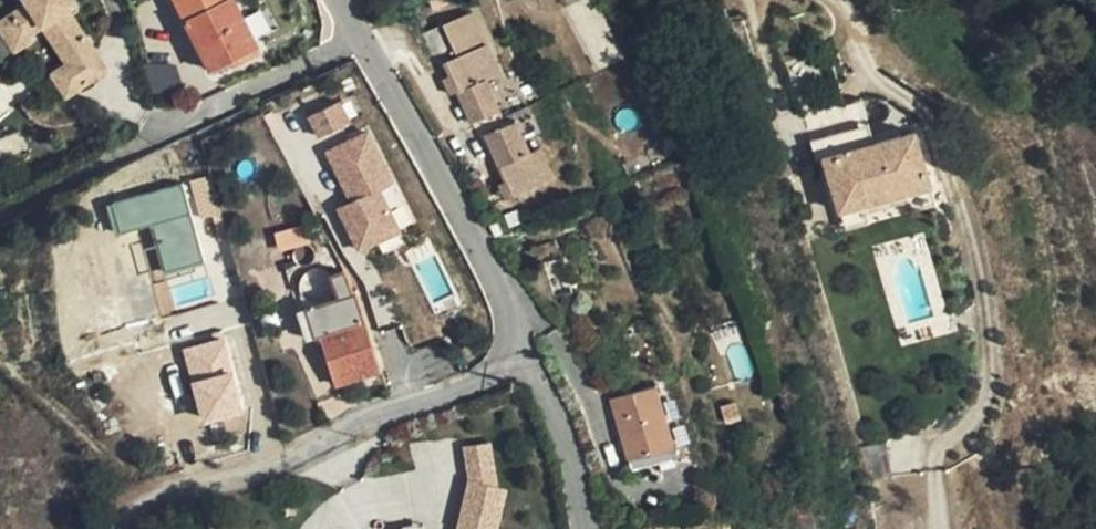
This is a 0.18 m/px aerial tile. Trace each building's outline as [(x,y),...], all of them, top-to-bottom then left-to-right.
[(54,85),(70,108),(103,86),(89,66),(97,61),(70,21),(77,16),(66,0),(37,0),(25,8),(31,17),(15,28),(29,48),(44,38),(69,76),(54,85)] [(210,69),(258,45),(235,0),(175,0),(210,69)] [(465,11),(435,24),(448,56),(438,60),(466,122),(493,110),(479,78),(492,73),(465,11)] [(15,28),(0,38),(0,39),(16,63),(32,51),(29,48),(15,28)] [(97,61),(89,66),(103,86),(111,81),(97,61)] [(317,140),(351,125),(340,101),(305,116),(317,140)] [(510,120),(479,133),(506,196),(547,178),(534,147),(524,152),(510,120)] [(370,128),(323,150),(347,203),(335,209),(355,253),(416,225),(370,128)] [(824,159),(840,211),(864,204),(906,191),(931,184),(915,131),(824,159)] [(186,175),(201,226),(223,220),(209,169),(186,175)] [(906,191),(909,200),(913,210),(936,203),(931,184),(906,191)] [(107,201),(113,234),(152,227),(160,272),(200,265),(185,187),(107,201)] [(864,204),(866,213),(909,200),(906,191),(864,204)] [(864,204),(840,211),(846,230),(870,223),(866,213),(864,204)] [(229,238),(223,220),(201,226),(206,245),(229,238)] [(294,233),(298,245),(301,243),(303,243),(306,243),(309,244),(310,245),(313,244),(306,229),(294,233)] [(319,334),(365,320),(357,293),(352,294),(344,271),(332,276),(341,299),(308,308),(316,335),(319,334)] [(380,370),(365,320),(319,334),(336,384),(380,370)] [(181,347),(200,425),(245,414),(225,336),(181,347)] [(629,460),(674,446),(656,384),(611,398),(629,460)] [(471,481),(461,527),(469,528),(498,528),(507,488),(495,485),(487,443),(466,447),(471,481)] [(674,446),(629,460),(632,470),(677,457),(674,446)]
